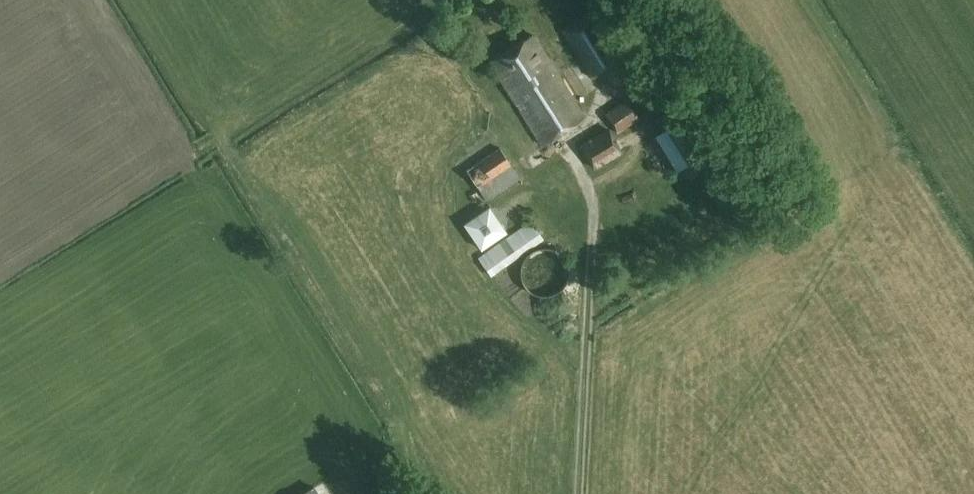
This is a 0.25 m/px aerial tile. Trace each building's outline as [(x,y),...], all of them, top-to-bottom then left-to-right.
[(563,31),(590,76),(621,58),(594,12),(563,31)] [(490,61),(535,145),(577,122),(533,38),(490,61)] [(618,133),(640,118),(627,99),(605,115),(618,133)] [(699,157),(677,122),(655,135),(677,171),(699,157)] [(594,167),(623,152),(611,128),(581,143),(594,167)] [(520,177),(499,147),(466,170),(487,200),(520,177)] [(543,238),(530,221),(479,258),(491,275),(543,238)]
